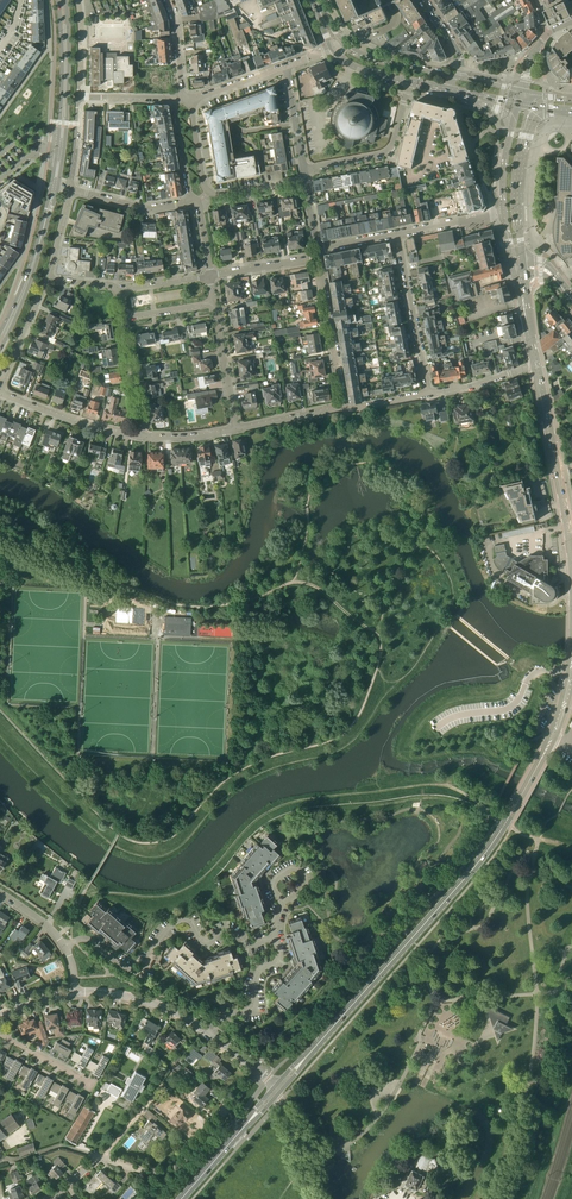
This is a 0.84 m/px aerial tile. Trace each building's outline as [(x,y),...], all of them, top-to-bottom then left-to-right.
[(162,4),(162,3),(161,0),(156,0),(147,4),(148,6),(146,7),(147,10),(162,4)] [(224,1),(224,0),(214,0),(213,1),(197,6),(199,11),(200,13),(218,6),(220,6),(227,3),(226,1),(224,1)] [(291,12),(301,8),(298,0),(286,0),(287,2),(283,4),(282,0),(257,0),(261,9),(275,4),(278,13),(280,12),(281,16),(291,12)] [(347,22),(352,20),(354,25),(353,26),(355,30),(364,27),(365,29),(388,19),(383,8),(360,18),(359,19),(358,17),(350,0),(337,0),(347,22)] [(394,1),(397,5),(398,3),(412,23),(411,25),(413,24),(423,17),(422,17),(411,0),(395,0),(394,1)] [(457,0),(442,0),(437,3),(441,11),(452,3),(457,0)] [(452,3),(441,11),(444,16),(468,0),(457,0),(452,3)] [(479,0),(468,0),(444,16),(448,22),(463,11),(468,8),(479,0)] [(494,0),(479,0),(468,8),(470,11),(465,14),(463,11),(448,22),(453,28),(480,9),(486,5),(491,2),(494,0)] [(530,2),(529,0),(519,0),(511,5),(508,6),(498,9),(491,14),(492,15),(489,18),(494,25),(487,29),(489,33),(501,26),(499,22),(512,14),(520,9),(520,8),(530,2)] [(571,14),(571,1),(570,2),(569,0),(557,0),(556,0),(556,1),(545,6),(546,11),(544,12),(551,26),(571,16),(571,14)] [(190,5),(189,4),(188,2),(178,6),(181,12),(194,7),(194,8),(197,6),(196,3),(191,5),(190,5)] [(525,18),(528,15),(534,10),(530,2),(520,8),(520,9),(522,7),(525,12),(522,14),(525,18)] [(220,6),(218,6),(217,13),(218,13),(224,11),(230,9),(228,4),(227,5),(227,3),(220,6)] [(151,14),(164,9),(162,4),(147,10),(148,12),(150,11),(151,14)] [(200,21),(216,19),(217,18),(217,13),(218,6),(200,13),(199,14),(200,21)] [(196,14),(194,8),(194,7),(181,12),(182,16),(196,14)] [(216,19),(225,16),(225,15),(235,12),(234,8),(233,7),(230,9),(224,11),(218,13),(217,13),(217,18),(216,19)] [(289,20),(303,14),(301,8),(291,12),(281,16),(280,16),(282,20),(284,19),(285,22),(289,20)] [(150,20),(166,14),(164,9),(151,14),(152,17),(149,17),(150,20)] [(480,24),(486,20),(480,9),(453,28),(459,37),(480,24)] [(528,28),(536,27),(534,10),(528,15),(525,18),(517,23),(514,26),(521,32),(524,28),(527,28),(528,28)] [(225,15),(225,16),(227,20),(234,17),(234,18),(237,17),(235,12),(225,15)] [(275,13),(266,16),(268,21),(277,17),(275,13)] [(155,24),(168,20),(166,14),(150,20),(151,22),(154,22),(155,24)] [(290,27),(306,20),(303,14),(289,20),(290,23),(288,23),(290,27)] [(248,56),(246,57),(251,71),(256,69),(252,57),(253,57),(251,52),(245,36),(242,29),(239,30),(234,18),(234,17),(227,20),(237,47),(244,44),(248,56)] [(416,31),(426,23),(423,17),(413,24),(382,46),(381,47),(392,50),(399,44),(410,36),(416,31)] [(160,35),(169,34),(168,20),(155,24),(134,32),(136,38),(145,34),(153,31),(153,30),(155,29),(156,27),(159,26),(160,35)] [(292,32),(308,26),(306,20),(290,27),(292,32)] [(200,21),(189,22),(191,37),(192,37),(193,40),(199,40),(198,36),(201,35),(200,21)] [(404,49),(407,46),(418,36),(420,35),(429,27),(426,23),(416,31),(418,33),(417,34),(415,34),(411,38),(410,36),(399,44),(404,49)] [(511,23),(503,29),(505,33),(508,30),(512,28),(528,45),(529,45),(531,42),(521,32),(514,26),(511,23)] [(489,33),(487,29),(484,31),(480,24),(459,37),(467,47),(476,41),(489,33)] [(301,37),(311,33),(308,26),(292,32),(293,34),(291,35),(292,38),(294,37),(294,39),(300,36),(301,37)] [(505,33),(503,29),(501,26),(489,33),(476,41),(467,47),(471,53),(484,46),(492,41),(499,37),(505,33)] [(420,35),(422,36),(428,42),(431,45),(437,38),(438,37),(429,27),(420,35)] [(521,32),(531,42),(537,36),(536,27),(528,28),(527,28),(524,28),(521,32)] [(512,28),(508,30),(522,50),(528,45),(512,28)] [(519,52),(522,50),(508,30),(505,33),(517,53),(519,52)] [(553,48),(560,57),(571,48),(571,32),(570,32),(569,31),(567,32),(565,33),(562,36),(560,38),(557,41),(555,45),(553,48)] [(314,48),(316,46),(311,33),(301,37),(300,36),(294,39),(296,42),(314,48)] [(508,56),(517,53),(505,33),(499,37),(508,56)] [(423,46),(428,42),(420,35),(418,36),(407,46),(404,49),(401,52),(411,54),(416,50),(421,45),(423,46)] [(508,56),(499,37),(492,41),(495,58),(508,56)] [(156,49),(170,48),(169,38),(155,39),(155,44),(157,44),(158,46),(154,46),(154,48),(156,48),(156,49)] [(423,55),(422,57),(425,58),(431,54),(432,55),(437,53),(436,50),(442,47),(437,38),(431,45),(423,55)] [(284,44),(283,42),(280,41),(281,45),(282,47),(286,58),(296,54),(297,53),(295,49),(294,49),(293,46),(292,47),(292,46),(286,48),(286,47),(285,47),(283,44),(284,44)] [(487,60),(495,58),(492,41),(484,46),(487,60)] [(423,55),(431,45),(428,42),(423,47),(422,45),(416,50),(411,54),(422,57),(423,55)] [(286,58),(282,47),(278,48),(277,44),(273,46),(278,61),(286,58)] [(27,51),(37,57),(41,52),(31,45),(27,51)] [(260,53),(258,48),(257,46),(253,47),(254,51),(251,52),(253,57),(252,57),(256,69),(264,66),(259,53),(260,53)] [(271,63),(278,61),(273,46),(269,47),(271,51),(267,52),(267,53),(271,63)] [(479,61),(487,60),(484,46),(471,53),(476,61),(479,61)] [(445,60),(446,57),(442,47),(436,50),(437,53),(432,55),(431,54),(425,58),(441,62),(445,60)] [(560,57),(553,48),(552,47),(550,52),(548,51),(548,54),(548,57),(548,60),(548,63),(549,65),(550,68),(551,70),(553,72),(554,74),(556,76),(558,77),(560,78),(560,82),(560,83),(561,83),(570,83),(571,71),(566,65),(563,61),(560,57)] [(90,48),(90,49),(90,53),(90,58),(91,58),(91,61),(90,61),(90,63),(90,66),(91,66),(91,71),(90,71),(90,72),(91,72),(91,75),(90,75),(90,76),(90,79),(90,80),(91,80),(91,85),(100,85),(100,80),(103,80),(113,80),(113,83),(113,84),(114,84),(114,83),(118,83),(118,84),(118,83),(124,83),(124,77),(133,77),(133,64),(129,64),(129,56),(117,56),(117,57),(103,58),(103,53),(100,53),(100,48),(99,48),(91,48),(90,48)] [(156,56),(171,55),(170,48),(156,49),(156,56)] [(37,57),(27,51),(24,56),(33,63),(37,57)] [(267,53),(264,54),(263,52),(260,53),(259,53),(264,66),(271,63),(267,53)] [(17,60),(20,62),(29,68),(33,63),(24,56),(21,54),(17,60)] [(239,75),(246,72),(241,58),(239,54),(232,56),(234,63),(239,75)] [(171,55),(156,56),(156,61),(155,61),(155,59),(149,60),(149,64),(172,62),(171,55)] [(191,64),(201,63),(201,59),(202,59),(202,55),(193,55),(193,59),(190,60),(191,64)] [(231,78),(225,59),(224,57),(217,60),(218,64),(220,70),(224,80),(231,78)] [(251,71),(246,57),(241,58),(246,72),(251,71)] [(239,75),(234,63),(230,64),(228,58),(225,59),(231,78),(239,75)] [(26,73),(29,68),(20,62),(16,66),(26,73)] [(331,76),(329,71),(329,70),(328,68),(327,67),(325,62),(324,62),(323,62),(322,62),(311,67),(312,68),(311,68),(310,69),(310,70),(309,70),(309,71),(310,71),(310,72),(310,73),(311,73),(312,73),(313,73),(314,73),(318,82),(317,83),(318,86),(312,89),(316,96),(326,91),(324,87),(326,86),(324,81),(327,80),(326,79),(331,76)] [(203,72),(204,71),(203,67),(206,67),(205,63),(201,63),(191,64),(191,69),(194,68),(194,72),(203,72)] [(215,84),(224,80),(220,70),(218,64),(214,66),(215,68),(211,69),(213,75),(212,75),(215,84)] [(12,71),(22,78),(26,73),(16,66),(12,71)] [(22,78),(12,71),(11,70),(7,75),(18,83),(22,78)] [(2,80),(3,81),(14,89),(18,83),(7,75),(6,75),(2,80)] [(197,80),(192,80),(193,87),(204,86),(204,85),(205,85),(205,82),(209,82),(208,76),(201,77),(196,77),(197,80)] [(1,87),(11,94),(14,89),(3,81),(0,86),(0,87),(1,87)] [(11,94),(1,87),(0,88),(0,94),(7,99),(11,94)] [(237,178),(233,159),(227,124),(227,123),(228,123),(263,110),(268,125),(280,123),(275,94),(276,94),(273,87),(266,89),(266,90),(211,110),(211,109),(203,112),(206,119),(208,127),(216,174),(215,174),(217,182),(224,181),(224,180),(237,178)] [(373,96),(367,94),(362,93),(352,91),(351,91),(350,91),(349,91),(348,92),(348,93),(348,94),(348,95),(347,95),(346,95),(345,95),(345,96),(345,97),(345,98),(346,98),(344,99),(344,100),(343,100),(341,101),(340,102),(339,103),(338,104),(337,105),(336,106),(335,107),(334,109),(333,111),(333,112),(329,111),(327,116),(331,117),(331,119),(331,120),(331,122),(331,123),(332,124),(332,126),(332,127),(333,129),(333,130),(334,132),(335,134),(336,135),(337,136),(338,137),(339,138),(340,139),(341,140),(342,140),(342,141),(343,141),(344,142),(345,142),(345,143),(345,144),(345,145),(345,146),(346,147),(347,148),(348,148),(349,148),(350,148),(351,148),(352,148),(352,147),(353,147),(353,146),(354,146),(354,145),(356,145),(358,144),(359,144),(361,144),(363,143),(364,143),(366,142),(367,141),(368,141),(368,142),(369,142),(369,143),(370,143),(371,144),(372,144),(373,143),(374,143),(374,142),(375,142),(375,141),(376,136),(377,136),(378,136),(378,135),(384,137),(387,124),(388,120),(379,118),(379,117),(379,116),(379,115),(378,113),(378,112),(377,111),(377,110),(376,109),(376,108),(375,107),(375,106),(374,105),(373,104),(372,103),(374,102),(374,101),(375,101),(375,100),(375,99),(375,98),(374,97),(373,96)] [(466,149),(456,115),(456,114),(457,114),(457,112),(456,111),(455,110),(454,109),(453,108),(451,108),(450,108),(449,109),(418,101),(417,101),(416,101),(415,102),(414,103),(410,112),(399,157),(398,165),(398,166),(399,171),(405,170),(405,167),(412,169),(424,119),(440,123),(445,138),(444,138),(445,141),(453,165),(470,160),(466,149)] [(166,105),(150,105),(150,114),(152,114),(153,114),(153,115),(149,116),(149,118),(154,117),(169,114),(168,106),(167,106),(167,105),(166,105)] [(101,142),(102,127),(94,126),(95,115),(97,115),(97,111),(84,110),(83,141),(82,151),(78,176),(94,178),(96,170),(88,168),(90,159),(99,160),(101,142)] [(129,113),(125,113),(123,113),(123,112),(115,112),(108,111),(107,111),(107,122),(107,121),(109,121),(109,128),(109,127),(129,128),(129,113)] [(150,126),(171,123),(169,114),(154,117),(154,122),(149,123),(150,126)] [(156,133),(172,130),(171,123),(150,126),(150,129),(156,128),(156,133)] [(156,141),(173,138),(172,130),(156,133),(157,138),(155,138),(156,141)] [(272,142),(283,140),(281,132),(271,134),(272,142)] [(163,148),(175,146),(173,138),(156,141),(157,144),(158,144),(159,149),(160,149),(163,148)] [(274,149),(284,147),(283,140),(272,142),(274,149)] [(175,146),(163,148),(160,149),(161,153),(159,154),(155,155),(156,157),(162,156),(162,157),(176,154),(175,146)] [(276,164),(280,164),(281,172),(285,172),(286,171),(287,170),(287,169),(287,168),(285,155),(284,147),(274,149),(275,157),(275,161),(273,161),(273,165),(276,164)] [(163,164),(177,162),(176,154),(162,157),(163,161),(162,161),(163,164)] [(237,178),(260,174),(258,161),(255,162),(253,155),(233,159),(237,178)] [(557,162),(559,162),(558,192),(558,195),(555,196),(556,201),(557,203),(557,205),(557,207),(557,209),(557,211),(556,213),(556,215),(555,217),(554,220),(554,224),(553,228),(553,232),(553,235),(554,239),(555,243),(556,246),(558,249),(560,252),(562,255),(564,258),(567,261),(571,257),(571,256),(571,166),(564,158),(558,157),(557,162)] [(458,173),(472,169),(472,168),(473,167),(472,165),(471,164),(470,160),(453,165),(447,167),(448,171),(457,169),(458,173)] [(167,172),(179,170),(177,162),(163,164),(164,167),(167,167),(167,172)] [(399,171),(398,166),(398,165),(398,166),(397,166),(397,167),(389,169),(389,168),(388,166),(388,168),(390,178),(391,178),(400,176),(399,171)] [(381,179),(390,178),(388,168),(388,166),(379,168),(381,179)] [(372,181),(381,179),(379,168),(370,170),(372,181)] [(450,185),(475,177),(474,174),(475,172),(474,170),(473,170),(472,170),(472,169),(458,173),(454,174),(455,179),(452,180),(452,181),(447,183),(448,185),(449,185),(450,185)] [(363,183),(372,181),(370,170),(360,172),(363,183)] [(109,176),(106,175),(103,184),(113,186),(117,172),(114,171),(114,173),(111,172),(110,173),(109,176)] [(142,179),(141,175),(140,171),(136,172),(136,176),(134,177),(131,176),(130,180),(129,183),(128,190),(136,192),(139,183),(137,182),(138,180),(142,179)] [(180,178),(179,176),(178,176),(177,172),(164,175),(166,183),(179,181),(179,180),(180,178)] [(353,185),(363,183),(360,172),(351,173),(353,185)] [(130,180),(131,176),(121,173),(120,178),(118,178),(115,187),(122,189),(125,187),(126,183),(129,183),(130,180)] [(344,187),(353,185),(351,173),(342,175),(344,187)] [(334,188),(344,187),(342,175),(332,177),(335,188),(334,188)] [(325,190),(334,188),(335,188),(332,177),(323,179),(325,190)] [(449,185),(449,187),(450,189),(460,186),(460,190),(477,185),(475,177),(450,185),(449,185)] [(3,204),(3,203),(7,205),(12,198),(8,196),(9,194),(23,203),(22,204),(20,203),(18,206),(29,212),(32,201),(33,201),(34,197),(33,196),(34,191),(14,179),(10,182),(6,184),(7,185),(0,191),(0,201),(3,204)] [(325,190),(323,179),(314,181),(316,192),(325,190)] [(181,182),(180,181),(179,181),(166,183),(163,183),(164,189),(168,189),(168,190),(180,188),(180,185),(180,184),(181,184),(181,182)] [(462,200),(480,194),(477,185),(460,190),(459,190),(462,200)] [(420,199),(420,195),(419,195),(420,195),(418,186),(411,187),(415,209),(417,222),(417,223),(418,222),(419,223),(421,223),(422,222),(424,221),(420,199)] [(168,189),(164,189),(166,198),(171,197),(182,196),(182,195),(183,194),(182,192),(181,191),(180,188),(168,190),(168,189)] [(424,201),(425,200),(424,194),(420,195),(419,195),(420,195),(420,199),(424,221),(431,220),(431,219),(429,211),(428,206),(425,207),(424,201)] [(482,209),(483,209),(485,207),(483,206),(480,194),(462,200),(463,207),(457,208),(458,215),(466,213),(469,212),(473,211),(473,212),(479,210),(479,209),(482,209)] [(288,198),(290,209),(294,209),(295,215),(293,215),(294,219),(300,218),(296,197),(288,198)] [(409,224),(407,214),(406,208),(404,197),(399,197),(405,225),(409,224)] [(286,210),(290,209),(288,198),(281,200),(283,217),(287,216),(286,210)] [(264,202),(266,216),(274,215),(272,204),(273,204),(272,201),(270,201),(264,202)] [(266,216),(264,202),(260,203),(259,204),(256,205),(258,219),(266,217),(266,216)] [(96,210),(95,209),(83,204),(69,235),(84,237),(89,226),(90,225),(90,223),(92,224),(91,226),(118,233),(123,215),(100,208),(98,215),(94,214),(96,210)] [(325,210),(324,204),(317,206),(319,215),(325,214),(325,210)] [(239,207),(241,221),(246,221),(246,222),(249,222),(247,206),(246,205),(239,207)] [(242,223),(241,221),(239,207),(232,208),(231,209),(234,224),(237,224),(242,223)] [(174,219),(188,217),(187,209),(172,212),(172,216),(174,215),(174,219)] [(224,212),(223,212),(223,209),(213,211),(213,212),(212,212),(213,216),(214,216),(216,226),(226,225),(224,212)] [(394,215),(393,210),(387,211),(390,228),(396,227),(396,226),(394,216),(394,215)] [(384,229),(390,228),(387,211),(381,212),(382,217),(384,229)] [(381,212),(375,213),(378,230),(384,229),(382,217),(381,212)] [(372,231),(378,230),(375,213),(369,214),(372,231)] [(413,223),(415,223),(414,216),(412,217),(411,213),(407,214),(409,224),(411,224),(412,223),(413,223)] [(366,233),(372,231),(369,214),(363,216),(366,233)] [(334,227),(337,238),(342,237),(339,220),(338,216),(332,217),(333,222),(334,227)] [(360,234),(366,233),(363,216),(359,216),(357,217),(360,234)] [(177,226),(189,224),(188,221),(189,221),(188,217),(174,219),(175,227),(177,226)] [(354,235),(360,234),(357,217),(355,217),(351,218),(354,235)] [(348,236),(354,235),(351,218),(345,219),(348,236)] [(16,219),(15,225),(25,228),(27,222),(16,219)] [(342,237),(348,236),(345,219),(339,220),(342,237)] [(333,222),(327,223),(330,239),(337,238),(334,227),(333,222)] [(156,232),(155,223),(141,223),(141,231),(156,232)] [(325,240),(330,239),(327,223),(320,224),(323,239),(324,240),(325,241),(325,240)] [(177,234),(190,232),(189,224),(177,226),(175,227),(177,234)] [(25,228),(15,225),(13,232),(24,234),(25,228)] [(295,233),(297,248),(305,246),(305,245),(304,240),(302,230),(298,231),(299,232),(295,233)] [(455,241),(452,230),(438,233),(442,252),(456,249),(455,241)] [(493,230),(462,237),(463,239),(455,241),(456,249),(456,250),(475,245),(477,253),(475,253),(477,261),(479,260),(481,269),(472,271),(448,277),(455,303),(479,296),(474,280),(497,274),(499,279),(505,278),(503,273),(504,273),(504,272),(503,272),(501,264),(502,264),(501,263),(501,264),(501,263),(496,265),(495,260),(495,259),(496,258),(495,256),(494,255),(493,250),(493,249),(493,247),(492,246),(492,245),(492,246),(490,240),(495,239),(493,230)] [(22,241),(24,234),(13,232),(12,238),(22,241)] [(178,242),(191,239),(191,236),(191,233),(190,233),(190,232),(177,234),(178,242)] [(297,248),(295,233),(291,233),(291,232),(287,233),(289,242),(288,242),(289,245),(289,249),(297,248)] [(270,237),(272,252),(279,251),(277,236),(270,237)] [(414,238),(415,242),(419,241),(420,246),(424,245),(422,236),(414,238)] [(264,253),(272,252),(270,237),(262,238),(264,253)] [(22,241),(12,238),(10,245),(21,247),(22,241)] [(415,242),(414,238),(407,239),(411,263),(419,261),(418,257),(413,257),(412,252),(417,252),(415,242)] [(179,249),(192,247),(193,246),(193,244),(192,243),(191,239),(178,242),(179,249)] [(257,239),(250,240),(250,243),(245,244),(245,245),(247,256),(248,257),(251,256),(251,255),(257,254),(256,247),(258,247),(257,239)] [(385,255),(386,258),(390,257),(390,259),(394,259),(390,242),(383,244),(385,255)] [(378,261),(381,261),(386,260),(386,258),(385,255),(383,244),(375,245),(378,261)] [(378,261),(375,245),(368,247),(370,259),(374,258),(375,262),(378,261)] [(6,252),(15,258),(19,253),(10,246),(6,252)] [(69,247),(68,263),(67,264),(67,265),(67,266),(67,267),(67,268),(68,269),(69,270),(70,270),(71,270),(72,270),(73,270),(89,271),(90,267),(91,267),(92,258),(81,257),(82,247),(73,246),(73,247),(69,247)] [(180,257),(194,255),(192,247),(179,249),(180,253),(179,253),(179,255),(172,256),(173,258),(176,258),(180,257)] [(231,258),(230,249),(225,250),(224,247),(218,248),(219,252),(220,252),(221,260),(223,260),(223,261),(226,260),(226,259),(231,258)] [(365,259),(370,259),(368,247),(360,248),(363,264),(366,264),(365,259)] [(358,265),(363,264),(360,248),(351,250),(356,277),(360,277),(359,270),(358,265)] [(356,277),(351,250),(343,252),(346,268),(351,267),(352,271),(353,271),(354,275),(356,274),(356,277)] [(6,252),(2,257),(11,263),(15,258),(6,252)] [(342,269),(346,268),(343,252),(334,253),(339,278),(340,278),(342,278),(341,273),(342,273),(342,269)] [(340,282),(340,278),(339,278),(334,253),(325,255),(327,261),(329,276),(330,284),(340,282)] [(138,273),(136,260),(135,255),(132,255),(130,257),(130,260),(130,263),(126,263),(125,274),(133,274),(133,268),(137,267),(138,273)] [(146,273),(143,258),(143,255),(140,255),(140,258),(142,258),(142,259),(136,260),(138,273),(138,274),(139,274),(140,275),(142,274),(143,273),(146,273)] [(181,265),(182,265),(196,263),(195,259),(194,258),(194,257),(194,255),(180,257),(180,261),(181,261),(182,264),(181,265)] [(115,266),(115,264),(110,264),(111,256),(107,256),(106,273),(114,274),(114,273),(115,266)] [(2,257),(0,260),(0,263),(8,269),(11,263),(2,257)] [(162,259),(150,261),(149,257),(143,258),(146,273),(163,270),(162,259)] [(125,274),(126,263),(121,263),(121,260),(115,259),(115,264),(115,266),(114,273),(115,266),(118,266),(118,274),(125,274)] [(185,268),(186,272),(197,270),(196,263),(182,265),(182,268),(185,268)] [(169,275),(186,272),(185,268),(182,268),(182,265),(181,265),(168,267),(169,275)] [(419,276),(435,273),(434,266),(429,267),(419,269),(420,273),(418,273),(419,276)] [(393,268),(384,270),(383,267),(379,268),(372,270),(372,273),(377,272),(377,275),(382,274),(382,278),(393,276),(393,274),(394,273),(394,269),(393,269),(393,268)] [(303,291),(310,290),(309,281),(308,272),(294,274),(290,275),(291,280),(295,279),(296,285),(302,284),(303,291)] [(432,281),(431,274),(436,273),(435,273),(419,276),(419,279),(422,279),(423,283),(432,281)] [(380,286),(395,283),(394,280),(395,279),(394,277),(393,276),(382,278),(383,281),(379,282),(380,286)] [(271,278),(271,279),(271,280),(270,280),(272,289),(271,289),(272,292),(273,295),(285,293),(282,279),(276,280),(275,279),(275,278),(274,278),(274,277),(273,277),(272,277),(272,278),(271,278)] [(255,295),(257,294),(265,293),(266,299),(270,299),(269,292),(265,292),(266,291),(265,289),(264,289),(263,279),(258,280),(258,281),(253,282),(253,284),(249,284),(251,292),(254,292),(255,295)] [(354,285),(351,285),(351,284),(347,284),(346,281),(340,282),(330,284),(332,291),(354,287),(354,285)] [(424,289),(434,287),(432,281),(423,283),(420,283),(421,286),(423,286),(424,289)] [(227,293),(241,290),(241,287),(244,286),(243,282),(225,285),(225,288),(226,288),(227,293)] [(506,286),(505,282),(486,287),(481,288),(482,292),(491,290),(506,286)] [(385,293),(396,290),(397,289),(396,287),(395,286),(395,283),(380,286),(381,289),(385,289),(385,293)] [(511,301),(511,300),(509,295),(509,292),(508,292),(507,286),(506,286),(491,290),(482,292),(483,295),(487,293),(487,294),(492,293),(495,305),(511,301)] [(352,291),(355,290),(355,287),(354,287),(332,291),(333,298),(348,295),(348,292),(352,291)] [(437,291),(434,291),(434,287),(424,289),(425,293),(422,294),(423,297),(435,295),(438,294),(437,291)] [(310,290),(303,291),(297,292),(297,294),(301,294),(302,300),(308,299),(312,298),(311,289),(310,290)] [(241,290),(227,293),(227,298),(227,301),(245,298),(245,294),(242,295),(241,290)] [(382,301),(384,301),(399,298),(398,296),(399,296),(398,292),(397,292),(396,290),(385,293),(381,293),(382,297),(382,301)] [(61,296),(61,297),(58,303),(55,302),(54,306),(66,312),(71,301),(70,300),(73,294),(68,292),(65,298),(61,296)] [(333,298),(334,305),(358,301),(358,300),(353,301),(353,298),(349,299),(348,295),(333,298)] [(435,295),(423,297),(424,300),(425,300),(426,304),(436,302),(434,295),(435,295)] [(346,306),(354,305),(359,304),(358,301),(334,305),(335,311),(335,312),(347,310),(346,306)] [(385,311),(399,309),(398,301),(385,303),(379,305),(380,308),(384,307),(385,311)] [(314,306),(305,308),(305,304),(297,306),(298,310),(303,310),(303,313),(302,313),(303,317),(305,316),(313,315),(312,312),(313,312),(315,311),(314,306)] [(425,320),(436,318),(435,314),(440,313),(438,304),(428,306),(429,311),(423,312),(425,320)] [(230,318),(245,316),(243,307),(231,309),(232,311),(229,311),(230,318)] [(401,316),(400,313),(400,311),(400,310),(399,309),(385,311),(386,315),(382,316),(382,319),(387,318),(401,316)] [(556,328),(565,321),(561,316),(560,317),(554,309),(553,309),(550,309),(547,312),(547,314),(546,316),(549,320),(548,322),(552,326),(553,325),(556,328)] [(371,316),(357,318),(356,314),(348,316),(347,310),(335,312),(336,321),(337,323),(338,329),(357,326),(372,323),(371,316)] [(73,325),(75,320),(60,313),(58,318),(49,314),(45,323),(59,330),(60,328),(55,326),(57,322),(60,324),(61,320),(73,325)] [(503,320),(498,322),(496,322),(497,325),(499,324),(514,321),(512,313),(501,316),(503,320)] [(289,334),(299,332),(299,329),(305,328),(305,326),(306,326),(317,324),(316,319),(313,319),(313,315),(305,316),(305,317),(303,317),(303,322),(299,322),(300,326),(281,330),(273,331),(273,334),(274,333),(274,336),(289,334)] [(245,316),(230,318),(231,325),(234,325),(234,327),(246,325),(245,316)] [(402,323),(401,316),(387,318),(387,323),(383,324),(384,327),(388,326),(395,325),(402,323)] [(450,320),(446,321),(443,321),(442,321),(437,322),(436,318),(425,320),(426,328),(452,322),(452,321),(450,320)] [(569,318),(565,321),(556,328),(555,329),(557,332),(561,329),(560,328),(561,327),(563,331),(560,334),(559,335),(562,338),(571,331),(571,322),(569,318)] [(447,326),(446,324),(452,322),(426,328),(427,330),(426,331),(427,335),(443,331),(443,328),(444,326),(447,326)] [(57,334),(59,330),(45,323),(41,333),(51,337),(53,332),(57,334)] [(101,335),(102,342),(108,341),(108,339),(114,338),(111,323),(102,325),(102,323),(95,324),(95,323),(86,325),(87,330),(96,328),(96,330),(106,328),(107,334),(101,335)] [(200,333),(207,332),(207,331),(206,328),(207,328),(206,326),(205,323),(200,324),(199,324),(198,324),(197,324),(192,325),(192,326),(188,326),(190,338),(201,336),(200,333)] [(499,336),(504,335),(505,340),(517,337),(514,323),(497,327),(499,336)] [(268,329),(273,328),(273,324),(266,325),(258,327),(250,328),(251,333),(236,335),(233,335),(233,338),(234,338),(235,344),(250,341),(250,342),(253,341),(252,337),(255,337),(255,333),(261,332),(260,330),(268,329)] [(395,336),(406,334),(406,333),(406,332),(406,330),(405,330),(404,327),(404,326),(396,328),(395,325),(388,326),(390,337),(395,336)] [(359,332),(358,329),(357,329),(357,326),(338,329),(339,336),(363,332),(363,331),(359,332)] [(169,342),(183,339),(182,333),(178,333),(177,328),(172,329),(172,331),(162,333),(163,340),(168,339),(169,342)] [(557,332),(555,329),(540,340),(542,346),(558,334),(557,332)] [(429,342),(449,338),(449,336),(446,337),(445,335),(440,336),(439,333),(443,332),(443,331),(427,335),(428,339),(429,340),(429,342)] [(571,340),(571,331),(562,338),(550,348),(554,352),(559,348),(559,347),(564,343),(564,340),(565,340),(568,343),(571,340)] [(159,338),(155,339),(154,333),(149,334),(148,332),(146,332),(146,333),(143,334),(143,333),(136,335),(137,336),(138,343),(139,343),(139,345),(140,346),(146,345),(145,344),(155,343),(156,350),(161,349),(159,338)] [(359,336),(359,335),(364,334),(363,332),(339,336),(340,343),(355,341),(355,340),(355,337),(359,336)] [(302,345),(308,344),(320,342),(319,341),(320,341),(320,337),(319,338),(318,333),(307,335),(307,334),(304,335),(305,336),(301,337),(302,345)] [(388,345),(407,341),(406,334),(395,336),(396,340),(388,341),(388,345)] [(562,338),(559,335),(558,334),(542,346),(544,353),(550,348),(562,338)] [(450,341),(455,340),(454,338),(450,338),(449,338),(429,342),(430,346),(430,347),(430,348),(431,349),(447,346),(446,343),(447,342),(450,341)] [(55,344),(55,345),(67,350),(69,347),(63,344),(63,343),(56,340),(54,344),(55,344)] [(487,355),(492,353),(498,351),(496,340),(485,343),(486,348),(485,348),(486,354),(487,355)] [(561,348),(562,350),(565,347),(567,350),(569,348),(571,346),(571,340),(568,343),(561,348)] [(48,341),(46,344),(38,341),(36,345),(32,343),(28,352),(42,358),(46,350),(49,351),(51,347),(53,348),(53,347),(54,347),(55,345),(55,344),(54,344),(48,341)] [(251,346),(250,342),(250,341),(235,344),(236,350),(236,353),(239,353),(239,352),(253,350),(253,346),(251,346)] [(363,342),(361,343),(360,342),(356,343),(355,341),(340,343),(342,350),(365,346),(364,343),(363,342)] [(393,352),(409,349),(407,341),(388,345),(389,348),(392,348),(393,352)] [(320,342),(308,344),(309,348),(305,348),(306,354),(321,351),(320,342)] [(500,358),(515,352),(513,345),(502,350),(504,353),(499,355),(500,358)] [(107,357),(117,356),(115,348),(115,346),(111,347),(111,349),(103,350),(103,352),(101,353),(102,358),(107,357)] [(362,350),(365,349),(365,348),(365,346),(342,350),(343,357),(355,355),(354,351),(362,350)] [(445,356),(450,355),(454,354),(453,346),(447,347),(448,351),(447,350),(443,351),(442,347),(447,347),(447,346),(431,349),(432,358),(433,357),(433,360),(445,358),(445,356)] [(393,352),(394,356),(391,357),(392,360),(411,356),(410,354),(410,352),(410,350),(409,349),(393,352)] [(504,364),(518,359),(515,352),(500,358),(501,361),(502,364),(504,363),(504,364)] [(359,357),(355,358),(355,355),(343,357),(344,364),(364,361),(363,360),(365,360),(363,353),(358,354),(359,357)] [(494,362),(493,359),(492,353),(487,355),(486,354),(486,355),(487,361),(481,363),(481,365),(483,373),(492,372),(490,362),(494,362)] [(199,354),(192,356),(193,363),(199,362),(200,369),(203,369),(204,372),(210,371),(210,370),(211,370),(212,369),(212,367),(213,367),(211,361),(211,360),(209,359),(208,359),(202,360),(201,360),(199,354)] [(104,366),(108,365),(118,364),(117,356),(107,357),(102,358),(104,366)] [(481,365),(481,363),(474,364),(473,356),(465,357),(467,366),(472,365),(474,375),(483,373),(481,365)] [(310,370),(324,368),(323,363),(322,360),(316,361),(316,357),(313,358),(313,359),(305,360),(306,364),(309,364),(310,370)] [(456,367),(459,378),(467,377),(463,357),(460,358),(461,360),(460,361),(460,366),(456,367)] [(239,369),(252,367),(251,363),(255,362),(255,358),(238,361),(238,364),(239,364),(239,369)] [(505,367),(503,368),(504,371),(520,365),(518,359),(504,364),(505,367)] [(553,368),(559,364),(555,359),(550,363),(548,364),(550,367),(551,365),(553,368)] [(299,372),(299,371),(298,360),(294,361),(294,360),(290,361),(293,375),(294,375),(294,377),(292,378),(293,384),(291,384),(290,384),(286,384),(286,387),(285,388),(286,392),(287,391),(288,400),(288,401),(289,401),(290,402),(291,402),(292,401),(293,401),(293,400),(293,399),(300,398),(298,385),(301,384),(300,380),(300,377),(300,376),(299,372)] [(448,380),(451,380),(447,360),(445,361),(445,363),(444,364),(445,369),(441,370),(443,381),(444,381),(446,381),(447,381),(448,380)] [(459,378),(456,367),(452,368),(451,363),(450,362),(450,360),(447,360),(451,380),(455,379),(456,379),(457,379),(458,378),(459,378)] [(38,371),(41,364),(35,361),(32,368),(38,371)] [(345,374),(357,372),(356,366),(364,364),(364,361),(344,364),(345,374)] [(407,369),(407,370),(410,385),(418,384),(414,364),(414,365),(413,362),(411,362),(411,365),(411,368),(407,369)] [(443,381),(441,370),(437,370),(437,366),(435,365),(435,363),(432,364),(436,383),(443,381)] [(554,374),(563,367),(560,363),(551,370),(554,374)] [(155,366),(155,365),(146,367),(147,374),(148,374),(149,378),(157,376),(155,370),(159,369),(158,365),(155,366)] [(399,387),(402,386),(398,365),(398,366),(398,369),(396,369),(397,372),(392,373),(392,377),(395,390),(398,390),(399,387)] [(402,371),(401,368),(401,365),(398,365),(402,386),(406,386),(407,386),(408,386),(409,385),(410,385),(407,370),(402,371)] [(252,367),(239,369),(240,375),(240,377),(257,374),(257,370),(252,371),(252,367)] [(324,368),(310,370),(311,376),(308,377),(309,382),(318,381),(317,377),(325,376),(325,372),(324,368)] [(14,379),(20,381),(27,384),(29,378),(32,379),(34,373),(24,369),(23,372),(18,369),(14,379)] [(81,370),(79,377),(91,381),(90,374),(87,373),(87,372),(81,370)] [(109,374),(110,383),(121,381),(119,372),(109,374)] [(347,381),(366,377),(366,374),(358,375),(357,372),(345,374),(347,381)] [(395,390),(392,377),(387,378),(387,377),(384,377),(383,374),(381,374),(384,392),(390,391),(391,393),(394,392),(395,390)] [(200,388),(206,387),(206,385),(209,385),(209,383),(215,382),(214,375),(198,377),(200,388)] [(362,385),(362,382),(367,381),(366,377),(347,381),(348,388),(362,385)] [(507,390),(520,386),(518,381),(519,381),(518,378),(517,379),(515,380),(514,379),(502,383),(503,387),(506,386),(507,390)] [(42,384),(37,383),(33,393),(46,398),(49,390),(41,387),(42,384)] [(160,387),(163,387),(163,383),(162,383),(159,383),(146,386),(147,394),(148,394),(149,398),(156,397),(156,396),(161,395),(160,387)] [(273,402),(280,401),(279,396),(280,395),(280,394),(280,392),(278,384),(276,384),(272,385),(272,387),(262,389),(264,396),(265,396),(266,403),(267,403),(268,404),(268,405),(269,406),(270,406),(271,406),(272,406),(272,405),(273,405),(273,404),(273,403),(273,402)] [(255,405),(256,405),(254,393),(255,393),(255,390),(258,389),(258,385),(251,387),(252,392),(245,394),(246,399),(243,400),(243,401),(242,401),(244,407),(250,406),(250,407),(251,408),(252,409),(253,409),(254,408),(255,408),(255,407),(255,406),(255,405)] [(372,387),(363,389),(362,385),(348,388),(349,395),(368,392),(379,390),(379,389),(373,390),(372,387)] [(67,390),(58,386),(53,400),(62,404),(63,400),(64,400),(66,397),(64,396),(67,390)] [(520,386),(507,390),(503,392),(504,395),(507,394),(509,400),(523,396),(520,386)] [(322,401),(322,400),(324,399),(325,402),(330,402),(330,398),(329,398),(327,389),(324,390),(324,389),(311,391),(312,396),(316,396),(317,402),(322,401)] [(481,391),(483,402),(490,400),(489,396),(490,396),(488,389),(481,391)] [(555,402),(565,395),(561,389),(557,391),(553,394),(555,402)] [(209,413),(208,407),(211,406),(210,401),(214,400),(213,398),(217,398),(216,390),(195,393),(196,398),(195,398),(196,404),(194,404),(195,415),(209,413)] [(369,395),(379,393),(379,390),(368,392),(349,395),(351,404),(366,401),(365,396),(369,395)] [(79,395),(76,394),(71,407),(76,409),(79,410),(80,410),(83,401),(78,399),(79,395)] [(127,413),(121,412),(115,410),(118,398),(112,397),(109,411),(105,410),(103,417),(108,418),(108,416),(113,417),(113,419),(125,421),(127,413)] [(90,404),(89,404),(87,412),(96,415),(98,407),(98,406),(99,403),(91,400),(90,404)] [(427,415),(428,421),(435,419),(434,413),(438,412),(437,409),(439,409),(439,406),(440,406),(439,400),(433,401),(433,402),(422,404),(424,415),(427,415)] [(155,403),(147,404),(149,418),(151,418),(151,422),(163,420),(161,406),(156,407),(155,403)] [(460,405),(459,404),(455,405),(454,406),(454,409),(453,409),(455,421),(456,423),(474,420),(472,406),(467,407),(466,405),(460,406),(460,405)] [(448,412),(440,414),(441,422),(450,420),(448,412)] [(14,420),(13,422),(6,419),(7,417),(0,435),(0,438),(6,441),(7,438),(13,423),(14,420)] [(21,424),(22,423),(14,420),(13,423),(7,438),(14,441),(20,426),(21,424)] [(28,429),(29,426),(28,428),(21,425),(22,423),(21,424),(20,426),(14,441),(13,444),(20,447),(21,444),(28,429)] [(28,429),(21,444),(28,447),(36,428),(29,426),(28,429)] [(49,442),(57,445),(61,435),(52,432),(47,430),(45,436),(50,438),(49,442)] [(76,440),(77,440),(77,439),(70,436),(62,458),(69,460),(70,459),(76,440)] [(232,461),(233,467),(238,466),(237,461),(240,461),(239,457),(245,456),(243,444),(247,443),(246,439),(233,441),(233,444),(233,445),(233,448),(234,447),(237,460),(232,461)] [(83,442),(77,440),(76,440),(70,459),(76,462),(83,442)] [(224,443),(215,445),(219,464),(223,463),(222,458),(229,457),(228,454),(227,454),(225,445),(224,445),(224,443)] [(101,447),(90,444),(88,452),(87,456),(95,457),(96,454),(99,455),(98,458),(104,460),(106,448),(101,447)] [(212,476),(211,466),(210,461),(208,446),(208,445),(205,445),(205,446),(199,447),(200,449),(198,449),(199,457),(198,457),(198,461),(199,461),(201,477),(212,476)] [(115,463),(118,449),(113,448),(111,455),(110,456),(111,456),(109,462),(108,466),(113,467),(114,463),(115,463)] [(181,449),(181,466),(187,466),(186,462),(191,462),(190,458),(191,458),(191,454),(190,454),(190,448),(181,449)] [(125,466),(120,465),(121,458),(122,458),(122,457),(121,457),(123,450),(118,449),(115,463),(114,463),(113,467),(119,470),(118,472),(123,474),(125,466)] [(176,466),(181,466),(181,449),(171,449),(171,454),(170,455),(171,459),(172,459),(172,463),(176,463),(176,466)] [(134,467),(140,468),(142,452),(136,451),(136,452),(131,451),(129,467),(130,467),(131,467),(133,468),(134,467)] [(157,468),(163,468),(163,453),(162,453),(161,452),(159,452),(158,453),(153,453),(152,452),(150,452),(150,453),(149,453),(149,468),(152,469),(155,469),(157,468)] [(99,479),(103,480),(106,472),(102,471),(102,473),(99,472),(97,477),(100,478),(99,479)] [(498,486),(502,486),(521,522),(519,522),(519,523),(536,519),(536,521),(534,510),(537,509),(537,506),(539,506),(538,501),(532,501),(530,488),(529,488),(529,489),(525,490),(522,479),(522,481),(498,486)] [(502,532),(503,538),(535,531),(534,525),(502,532)] [(501,570),(502,571),(510,557),(507,555),(505,544),(494,546),(497,558),(494,558),(495,560),(495,562),(496,564),(497,565),(498,567),(499,569),(501,570)] [(548,583),(548,582),(548,559),(544,559),(544,555),(530,555),(518,562),(514,559),(508,569),(507,569),(506,569),(505,570),(505,571),(505,572),(506,573),(509,575),(507,578),(531,592),(531,603),(536,603),(537,603),(547,603),(549,603),(550,603),(552,602),(553,602),(554,601),(555,600),(556,599),(557,598),(558,596),(558,595),(559,593),(559,592),(558,590),(558,589),(558,587),(557,586),(555,587),(554,586),(553,586),(552,585),(548,583)] [(120,612),(119,623),(147,624),(148,609),(120,608),(120,612)] [(165,617),(164,629),(164,630),(186,631),(187,618),(165,617)] [(503,671),(502,670),(494,675),(482,676),(446,682),(435,686),(419,698),(411,705),(403,715),(383,746),(380,757),(380,761),(380,762),(379,787),(380,787),(380,763),(380,761),(384,746),(404,715),(412,706),(419,698),(436,687),(446,682),(482,676),(494,676),(503,671)] [(270,864),(272,866),(281,856),(273,849),(278,843),(268,834),(260,843),(261,843),(259,845),(257,843),(240,863),(241,864),(230,876),(236,894),(234,895),(239,908),(241,907),(245,919),(249,918),(252,928),(265,924),(261,914),(263,913),(265,912),(264,909),(266,908),(258,884),(256,884),(255,881),(270,864)] [(1,870),(8,858),(0,853),(0,869),(1,870)] [(55,867),(52,873),(50,877),(43,873),(40,879),(47,883),(42,894),(48,898),(57,881),(60,883),(62,879),(66,882),(64,886),(72,889),(76,881),(75,882),(69,878),(68,880),(63,878),(66,873),(55,867)] [(115,946),(118,949),(120,946),(128,953),(137,943),(131,938),(138,930),(128,921),(126,923),(109,908),(108,909),(98,901),(91,909),(92,910),(90,912),(93,916),(87,923),(97,932),(99,930),(115,945),(115,946)] [(4,924),(9,917),(0,911),(0,921),(4,924)] [(282,981),(281,979),(272,989),(280,997),(275,1002),(285,1011),(292,1003),(294,1000),(296,1002),(313,982),(312,981),(323,969),(316,951),(318,950),(314,938),(312,938),(308,926),(304,927),(301,917),(288,921),(291,932),(290,932),(290,933),(288,933),(289,936),(286,937),(295,962),(296,961),(297,964),(282,981)] [(15,940),(18,935),(23,939),(29,931),(22,926),(18,931),(15,929),(10,936),(15,940)] [(43,961),(47,958),(51,954),(48,951),(49,950),(41,940),(34,946),(41,954),(39,956),(43,961)] [(196,950),(186,942),(186,941),(179,949),(173,944),(164,954),(175,963),(173,965),(195,985),(210,980),(211,982),(230,975),(230,977),(234,975),(233,972),(243,969),(239,956),(233,958),(230,948),(217,952),(218,954),(205,958),(206,960),(204,961),(194,952),(196,950)] [(30,952),(29,951),(33,945),(30,943),(25,949),(24,948),(20,952),(26,957),(30,952)] [(17,982),(18,988),(23,986),(22,980),(31,977),(27,967),(12,972),(15,982),(17,982)] [(0,980),(0,995),(3,993),(3,991),(10,987),(5,978),(0,980)] [(506,1025),(510,1017),(487,1005),(486,1006),(498,1040),(502,1032),(514,1029),(514,1028),(506,1025)] [(86,1022),(88,1022),(88,1026),(94,1026),(94,1028),(99,1028),(100,1022),(101,1022),(102,1011),(97,1010),(93,1009),(93,1010),(87,1010),(86,1022)] [(109,1010),(107,1021),(116,1023),(115,1025),(124,1027),(126,1015),(125,1015),(126,1014),(109,1010)] [(74,1013),(68,1013),(68,1017),(67,1017),(67,1020),(68,1020),(68,1024),(74,1024),(74,1025),(81,1025),(81,1011),(74,1011),(74,1013)] [(56,1037),(65,1035),(62,1016),(57,1017),(57,1013),(56,1013),(55,1013),(53,1013),(53,1014),(51,1014),(45,1015),(47,1029),(54,1028),(56,1037)] [(148,1045),(149,1044),(157,1031),(160,1027),(147,1020),(143,1017),(139,1024),(150,1031),(140,1048),(150,1054),(154,1048),(148,1045)] [(38,1029),(35,1022),(34,1019),(29,1021),(28,1019),(24,1021),(24,1023),(19,1025),(22,1033),(27,1032),(27,1033),(37,1029),(38,1029)] [(38,1029),(37,1029),(38,1032),(37,1033),(39,1039),(38,1041),(45,1045),(48,1039),(41,1020),(35,1022),(38,1029)] [(178,1041),(180,1038),(176,1035),(174,1033),(172,1032),(166,1039),(169,1041),(167,1043),(172,1047),(175,1043),(176,1044),(178,1041)] [(60,1044),(57,1042),(53,1048),(62,1053),(61,1054),(67,1057),(72,1050),(68,1048),(71,1043),(63,1039),(60,1044)] [(81,1063),(85,1065),(94,1050),(87,1046),(82,1056),(75,1052),(71,1059),(78,1063),(77,1065),(80,1066),(81,1063)] [(191,1065),(200,1054),(193,1048),(184,1059),(191,1065)] [(173,1059),(176,1062),(181,1057),(177,1054),(173,1059)] [(97,1072),(101,1074),(109,1058),(103,1055),(98,1064),(90,1060),(86,1068),(94,1072),(93,1073),(96,1075),(97,1072)] [(228,1076),(227,1076),(230,1072),(226,1068),(226,1067),(219,1061),(221,1059),(217,1055),(212,1061),(218,1067),(212,1074),(217,1077),(219,1075),(224,1079),(225,1078),(226,1079),(228,1076)] [(12,1081),(20,1065),(17,1063),(19,1060),(16,1059),(15,1060),(8,1056),(3,1064),(11,1068),(6,1077),(12,1081)] [(183,1068),(191,1075),(194,1071),(186,1064),(183,1068)] [(27,1089),(36,1074),(33,1072),(34,1069),(31,1067),(31,1069),(23,1065),(19,1073),(26,1077),(21,1086),(27,1089)] [(134,1080),(131,1085),(128,1084),(124,1092),(124,1093),(122,1095),(133,1101),(134,1098),(138,1091),(141,1092),(145,1085),(142,1084),(146,1077),(135,1071),(132,1079),(134,1080)] [(43,1098),(52,1082),(48,1080),(50,1078),(47,1076),(46,1077),(39,1073),(35,1081),(42,1085),(37,1095),(43,1098)] [(59,1107),(67,1091),(64,1089),(65,1086),(63,1085),(62,1086),(55,1082),(50,1090),(58,1094),(52,1103),(59,1107)] [(112,1086),(110,1085),(106,1082),(102,1089),(107,1091),(109,1092),(112,1086)] [(196,1103),(198,1101),(202,1105),(203,1105),(204,1105),(206,1103),(205,1102),(208,1099),(204,1095),(209,1088),(202,1082),(196,1089),(199,1092),(196,1095),(197,1095),(194,1099),(195,1099),(193,1101),(196,1103)] [(166,1093),(172,1098),(175,1095),(169,1089),(166,1093)] [(74,1115),(83,1100),(79,1098),(81,1095),(78,1093),(78,1095),(70,1090),(66,1098),(73,1102),(68,1112),(74,1115)] [(170,1120),(178,1127),(184,1120),(186,1121),(191,1115),(189,1113),(190,1112),(181,1104),(178,1108),(182,1111),(179,1115),(177,1113),(170,1120)] [(94,1112),(85,1107),(66,1138),(76,1143),(94,1112)] [(19,1125),(12,1114),(0,1122),(0,1139),(19,1125)] [(154,1141),(158,1137),(159,1136),(162,1139),(167,1133),(163,1130),(162,1131),(157,1126),(158,1125),(154,1122),(158,1118),(154,1114),(144,1127),(145,1127),(143,1129),(141,1127),(137,1131),(140,1134),(139,1136),(147,1143),(150,1139),(154,1141)] [(32,1118),(26,1120),(29,1129),(35,1127),(32,1118)] [(17,1148),(17,1149),(20,1156),(36,1150),(34,1143),(17,1148)] [(418,1169),(417,1171),(413,1169),(406,1184),(417,1189),(418,1189),(426,1193),(432,1180),(428,1177),(426,1177),(427,1175),(432,1173),(433,1173),(434,1172),(436,1169),(437,1166),(437,1165),(437,1163),(435,1158),(429,1158),(429,1157),(428,1156),(427,1155),(426,1155),(425,1155),(423,1155),(423,1154),(421,1156),(419,1157),(418,1160),(417,1162),(417,1164),(417,1167),(418,1168),(418,1169)] [(54,1161),(56,1163),(55,1164),(56,1165),(50,1171),(49,1172),(51,1174),(53,1173),(56,1178),(57,1177),(57,1178),(59,1176),(59,1175),(62,1172),(60,1169),(65,1164),(59,1157),(54,1161)] [(15,1181),(21,1178),(18,1170),(11,1173),(15,1181)] [(114,1195),(116,1193),(122,1186),(116,1181),(115,1183),(106,1175),(107,1173),(105,1171),(104,1173),(101,1170),(98,1173),(97,1172),(83,1187),(93,1196),(98,1191),(95,1189),(103,1181),(110,1188),(108,1190),(114,1195)] [(41,1189),(37,1182),(40,1180),(37,1175),(27,1180),(31,1186),(29,1187),(33,1194),(37,1191),(38,1191),(40,1190),(40,1189),(41,1189)] [(393,1180),(372,1190),(376,1198),(396,1188),(393,1180)] [(20,1186),(11,1189),(12,1193),(9,1194),(11,1198),(21,1198),(24,1198),(20,1186)]
